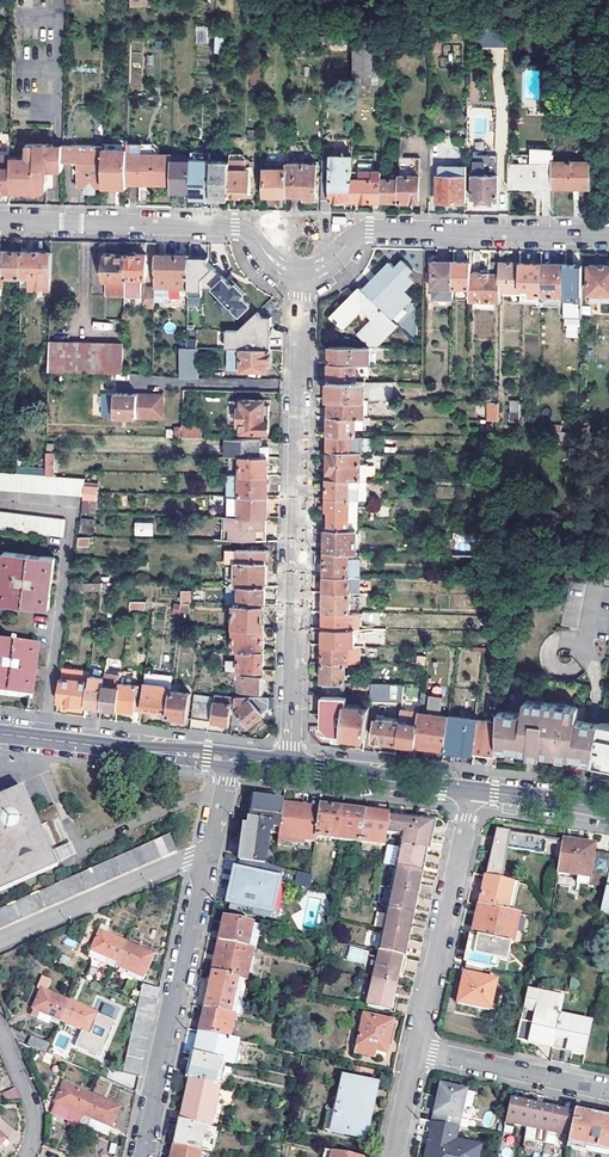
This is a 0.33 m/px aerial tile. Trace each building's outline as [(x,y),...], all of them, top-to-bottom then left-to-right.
[(479,47),(505,47),(505,28),(479,28),(479,47)] [(355,35),(354,97),(383,98),(386,34),(355,35)] [(11,169),(11,193),(44,194),(48,190),(49,171),(63,172),(63,162),(64,146),(27,145),(27,159),(12,158),(11,169)] [(94,188),(104,188),(104,147),(95,147),(64,146),(63,162),(78,162),(78,166),(78,183),(78,188),(84,188),(94,188)] [(128,155),(128,147),(104,147),(104,188),(127,188),(127,185),(128,155)] [(554,149),(544,149),(544,156),(533,156),(533,164),(511,163),(511,187),(554,188),(554,162),(554,149)] [(11,193),(11,169),(12,158),(12,156),(0,155),(0,192),(11,193)] [(127,185),(173,185),(173,157),(173,156),(128,155),(127,185)] [(353,156),(331,155),(330,183),(323,183),(322,212),(331,212),(331,199),(340,200),(352,200),(353,171),(353,156)] [(182,193),(191,194),(192,160),(192,158),(173,157),(173,185),(172,193),(182,193)] [(203,197),(213,197),(214,160),(192,160),(191,194),(191,197),(203,197)] [(214,160),(213,197),(220,197),(230,198),(231,161),(214,160)] [(231,161),(230,198),(242,198),(242,194),(251,194),(251,170),(247,169),(247,161),(231,161)] [(591,189),(591,162),(554,162),(554,188),(591,189)] [(287,168),(287,195),(304,195),(304,199),(316,199),(317,164),(287,164),(287,168)] [(477,174),(497,175),(497,164),(478,164),(477,174)] [(401,165),(383,165),(383,172),(383,178),(400,179),(400,176),(401,165)] [(420,166),(401,165),(400,176),(420,176),(420,166)] [(467,167),(439,166),(438,202),(448,202),(466,202),(467,167)] [(287,168),(266,168),(265,195),(277,195),(287,195),(287,168)] [(365,200),(382,201),(383,178),(383,172),(353,171),(352,200),(365,200)] [(497,175),(477,174),(475,174),(474,199),(479,200),(479,203),(486,203),(494,203),(494,200),(498,200),(499,175),(497,175)] [(400,179),(400,201),(411,201),(420,201),(420,176),(400,176),(400,179)] [(383,178),(382,201),(391,201),(400,201),(400,179),(383,178)] [(21,277),(22,252),(15,252),(6,252),(5,276),(5,277),(21,277)] [(51,291),(51,253),(36,252),(22,252),(21,277),(21,290),(51,291)] [(107,297),(125,297),(126,256),(115,256),(115,254),(104,254),(104,253),(98,253),(98,271),(103,272),(103,282),(107,282),(107,297)] [(129,255),(126,254),(126,256),(125,297),(141,297),(142,280),(145,280),(146,255),(136,255),(135,253),(130,253),(129,255)] [(189,289),(190,257),(156,256),(155,288),(189,289)] [(208,257),(190,257),(189,289),(189,298),(203,298),(203,297),(203,278),(214,268),(208,262),(208,257)] [(389,263),(376,277),(377,279),(372,284),(376,288),(368,296),(390,318),(411,297),(403,290),(413,279),(407,273),(411,269),(402,261),(395,268),(389,263)] [(453,287),(453,263),(441,262),(432,262),(432,288),(433,288),(433,300),(453,300),(453,287)] [(470,274),(470,263),(459,263),(453,263),(453,287),(469,288),(470,274)] [(499,275),(500,263),(490,263),(489,271),(489,274),(499,275)] [(500,263),(499,275),(499,292),(520,292),(520,290),(521,264),(507,263),(500,263)] [(530,264),(521,264),(520,290),(530,290),(530,295),(541,295),(541,264),(530,264)] [(541,295),(562,295),(562,265),(541,264),(541,295)] [(581,265),(562,265),(562,295),(562,307),(562,318),(580,319),(581,265)] [(589,265),(588,294),(608,294),(608,266),(601,266),(589,265)] [(213,288),(222,297),(217,303),(226,313),(232,307),(240,315),(251,304),(243,297),(246,293),(236,284),(233,287),(214,268),(203,278),(203,297),(213,288)] [(499,292),(499,275),(489,274),(489,271),(480,271),(480,275),(470,274),(469,288),(469,302),(499,302),(499,292)] [(377,279),(376,277),(362,291),(368,296),(376,288),(372,284),(377,279)] [(155,308),(155,288),(146,288),(146,308),(155,308)] [(362,291),(360,288),(332,317),(344,328),(361,310),(370,318),(365,324),(366,326),(358,333),(369,344),(377,344),(397,324),(390,318),(368,296),(362,291)] [(530,290),(520,290),(520,292),(520,304),(541,304),(541,295),(530,295),(530,290)] [(608,304),(608,294),(588,294),(588,299),(608,300),(608,304)] [(562,295),(541,295),(541,304),(541,307),(562,307),(562,295)] [(229,349),(271,350),(272,316),(263,316),(259,312),(239,330),(227,330),(226,349),(229,349)] [(198,341),(188,340),(188,348),(197,349),(198,341)] [(49,344),(49,371),(108,374),(124,375),(124,347),(49,344)] [(370,348),(331,347),(330,363),(357,364),(369,364),(370,348)] [(181,348),(181,378),(198,378),(199,349),(197,349),(188,348),(181,348)] [(271,350),(229,349),(228,369),(268,370),(268,363),(271,363),(271,350)] [(357,364),(330,363),(330,381),(356,382),(357,364)] [(356,382),(330,381),(330,383),(329,399),(365,400),(389,400),(389,383),(356,382)] [(115,399),(107,399),(106,411),(115,411),(114,419),(162,420),(163,398),(115,396),(115,399)] [(365,400),(329,399),(329,417),(355,418),(361,418),(364,418),(365,400)] [(265,400),(243,400),(243,407),(239,408),(239,424),(242,425),(242,434),(269,434),(269,406),(265,406),(265,400)] [(520,422),(520,402),(510,401),(510,422),(520,422)] [(499,421),(499,403),(488,403),(488,421),(499,421)] [(355,418),(329,417),(328,436),(352,436),(355,436),(355,418)] [(182,428),(182,438),(202,438),(202,426),(182,426),(182,428)] [(352,436),(328,436),(328,452),(352,452),(352,436)] [(262,439),(226,439),(224,457),(229,457),(241,457),(268,458),(269,447),(262,447),(262,439)] [(352,452),(328,452),(327,479),(359,480),(360,480),(361,452),(352,452)] [(217,474),(229,474),(241,475),(241,457),(229,457),(228,470),(218,469),(217,474)] [(241,475),(268,475),(268,458),(241,457),(241,475)] [(17,466),(16,472),(44,475),(44,469),(17,466)] [(85,479),(46,476),(17,474),(0,472),(0,489),(83,495),(83,491),(85,479)] [(267,496),(268,475),(241,475),(229,474),(229,482),(241,482),(240,486),(240,492),(240,495),(267,496)] [(327,479),(327,498),(349,498),(358,499),(359,480),(327,479)] [(267,496),(240,495),(227,495),(227,516),(261,517),(265,517),(267,517),(267,496)] [(349,517),(349,498),(327,498),(326,511),(330,511),(329,519),(334,519),(334,529),(356,530),(357,530),(357,517),(349,517)] [(358,499),(349,498),(349,517),(357,517),(358,499)] [(0,511),(0,528),(63,536),(65,519),(0,511)] [(261,517),(227,516),(224,516),(222,538),(264,539),(264,528),(261,528),(261,517)] [(91,533),(92,519),(81,517),(80,532),(91,533)] [(136,518),(135,537),(153,537),(154,518),(136,518)] [(373,521),(373,530),(388,530),(388,522),(373,521)] [(356,530),(334,529),(329,529),(326,529),(325,552),(348,552),(356,553),(356,530)] [(497,533),(454,532),(453,555),(497,556),(497,533)] [(89,545),(90,537),(79,536),(78,543),(89,545)] [(230,561),(266,562),(266,550),(231,549),(230,561)] [(3,551),(0,578),(0,602),(48,608),(55,557),(3,551)] [(348,552),(325,552),(325,576),(347,576),(348,552)] [(347,576),(350,576),(356,576),(357,553),(356,553),(348,552),(347,576)] [(230,585),(241,585),(265,586),(266,562),(230,561),(230,566),(236,566),(236,575),(230,575),(230,585)] [(568,575),(561,631),(557,658),(591,662),(606,664),(608,641),(608,580),(568,575)] [(325,576),(324,592),(350,592),(350,576),(347,576),(325,576)] [(100,582),(72,581),(71,589),(100,590),(101,582),(100,582)] [(100,590),(99,592),(108,592),(110,582),(101,582),(100,590)] [(241,585),(241,603),(265,604),(265,586),(241,585)] [(181,602),(189,602),(190,589),(181,589),(181,602)] [(350,592),(324,592),(324,611),(349,612),(349,606),(358,606),(358,593),(350,592)] [(497,596),(487,596),(487,616),(491,616),(491,606),(497,606),(497,596)] [(145,608),(146,601),(129,600),(129,607),(145,608)] [(154,601),(146,601),(145,608),(153,609),(154,601)] [(181,602),(180,610),(189,611),(189,602),(181,602)] [(235,603),(234,626),(264,627),(265,604),(241,603),(235,603)] [(349,612),(324,611),(323,628),(349,628),(349,612)] [(264,627),(234,626),(234,649),(240,649),(264,650),(264,627)] [(349,628),(323,628),(323,630),(323,644),(349,645),(354,645),(354,628),(349,628)] [(362,643),(384,644),(384,631),(362,630),(362,643)] [(590,666),(591,662),(557,658),(561,631),(557,631),(553,632),(549,634),(546,636),(544,639),(541,642),(540,645),(538,648),(537,652),(536,656),(536,660),(537,664),(538,668),(539,671),(541,674),(544,677),(547,680),(550,682),(553,683),(557,685),(561,685),(564,686),(568,685),(572,684),(576,683),(579,681),(582,679),(585,676),(587,672),(589,669),(590,666)] [(0,642),(0,694),(31,698),(35,672),(38,647),(0,642)] [(349,645),(323,644),(322,662),(345,663),(348,663),(349,645)] [(264,650),(240,649),(239,658),(228,658),(228,667),(231,667),(264,669),(264,650)] [(344,695),(345,663),(322,662),(321,695),(344,695)] [(264,669),(231,667),(231,672),(239,673),(239,676),(237,676),(236,688),(238,689),(263,691),(264,669)] [(61,670),(61,678),(89,681),(90,675),(90,674),(61,670)] [(145,673),(144,682),(171,686),(172,676),(145,673)] [(101,706),(104,680),(104,677),(90,675),(89,681),(86,704),(94,705),(101,706)] [(89,681),(61,678),(58,701),(73,703),(86,704),(89,681)] [(121,679),(120,683),(117,708),(131,710),(141,711),(141,708),(143,695),(138,694),(140,681),(121,679)] [(120,683),(104,680),(101,706),(110,707),(117,708),(120,683)] [(171,686),(144,682),(143,695),(141,708),(155,710),(168,711),(171,690),(171,686)] [(370,689),(369,697),(402,699),(404,683),(371,682),(370,689)] [(215,691),(194,688),(193,697),(214,700),(215,691)] [(190,692),(171,690),(168,711),(168,714),(177,716),(187,717),(190,692)] [(232,722),(236,693),(215,691),(214,700),(193,697),(191,717),(220,721),(219,727),(227,728),(228,722),(232,722)] [(269,708),(269,696),(236,692),(236,693),(232,722),(250,724),(269,708)] [(344,695),(321,695),(321,724),(329,734),(342,736),(346,704),(347,696),(344,695)] [(428,696),(426,709),(440,711),(442,697),(428,696)] [(520,747),(519,752),(529,753),(528,756),(541,757),(542,754),(561,756),(594,760),(601,724),(578,722),(580,707),(526,701),(524,720),(497,717),(497,718),(496,752),(497,751),(498,748),(499,744),(520,747)] [(346,704),(342,736),(356,737),(364,738),(368,707),(346,704)] [(444,748),(448,716),(418,712),(417,724),(414,745),(431,747),(444,748)] [(473,752),(477,720),(448,716),(444,748),(457,750),(473,752)] [(496,752),(497,718),(478,716),(477,720),(473,752),(484,753),(491,754),(496,755),(496,752)] [(396,742),(399,722),(375,719),(372,740),(383,741),(396,742)] [(417,724),(399,722),(396,742),(404,743),(414,745),(417,724)] [(601,724),(594,760),(594,763),(608,766),(608,723),(601,722),(601,724)] [(23,786),(0,797),(0,890),(57,865),(55,861),(52,854),(23,786)] [(283,805),(283,802),(250,798),(247,812),(251,813),(250,820),(248,819),(248,824),(247,827),(243,827),(238,859),(263,862),(269,822),(280,824),(283,805)] [(298,807),(283,805),(280,824),(278,839),(302,842),(303,839),(315,841),(315,837),(319,810),(298,807)] [(319,807),(319,810),(315,837),(338,840),(342,810),(330,809),(319,807)] [(355,812),(342,810),(338,840),(361,843),(365,813),(355,812)] [(365,813),(361,843),(384,846),(384,845),(385,834),(388,816),(374,814),(365,813)] [(388,816),(385,834),(400,836),(398,847),(410,848),(413,819),(398,817),(388,816)] [(413,819),(410,848),(426,850),(429,851),(431,840),(435,822),(413,819)] [(537,853),(540,836),(496,829),(494,834),(487,865),(485,876),(503,880),(510,848),(537,853)] [(168,835),(161,838),(167,853),(175,850),(168,835)] [(540,836),(537,853),(545,855),(547,846),(549,838),(540,836)] [(161,838),(153,841),(160,857),(167,853),(161,838)] [(561,845),(562,840),(549,838),(547,846),(561,848),(561,845)] [(563,839),(562,840),(561,845),(561,848),(557,871),(576,875),(575,882),(587,884),(588,875),(607,878),(608,868),(608,856),(592,853),(593,844),(563,839)] [(160,857),(153,841),(145,845),(152,860),(160,857)] [(72,845),(52,854),(55,861),(75,852),(72,845)] [(145,845),(138,848),(145,863),(152,860),(145,845)] [(398,847),(394,867),(422,873),(423,868),(426,850),(410,848),(398,847)] [(138,848),(130,851),(137,867),(145,863),(138,848)] [(137,867),(130,851),(122,855),(129,870),(137,867)] [(129,870),(122,855),(114,858),(121,874),(129,870)] [(114,858),(107,861),(114,877),(121,874),(114,858)] [(114,877),(107,861),(99,865),(106,880),(114,877)] [(99,865),(91,868),(98,884),(106,880),(99,865)] [(394,867),(390,888),(417,893),(420,879),(422,873),(394,867)] [(91,868),(83,872),(90,887),(98,884),(91,868)] [(607,878),(601,905),(608,907),(608,868),(607,878)] [(277,878),(234,869),(227,902),(270,911),(277,878)] [(297,871),(294,883),(309,887),(312,874),(297,871)] [(83,872),(76,875),(82,891),(90,887),(83,872)] [(82,891),(76,875),(68,879),(74,894),(82,891)] [(503,880),(485,876),(482,890),(478,905),(488,907),(506,911),(512,882),(503,880)] [(68,879),(60,882),(67,898),(74,894),(68,879)] [(60,882),(52,885),(59,901),(67,898),(60,882)] [(512,912),(518,884),(512,882),(506,911),(512,912)] [(59,901),(52,885),(45,889),(51,904),(59,901)] [(390,888),(386,909),(413,915),(415,907),(417,893),(390,888)] [(51,904),(45,889),(37,892),(43,908),(51,904)] [(37,892),(30,895),(36,911),(43,908),(37,892)] [(30,895),(21,899),(28,914),(36,911),(30,895)] [(21,899),(14,902),(21,918),(28,914),(21,899)] [(21,918),(14,902),(6,906),(12,921),(21,918)] [(477,911),(476,914),(486,916),(488,907),(478,905),(477,911)] [(599,913),(608,916),(608,907),(601,905),(599,913)] [(0,908),(0,913),(5,924),(12,921),(6,906),(0,908)] [(476,914),(472,935),(510,943),(512,944),(519,914),(512,912),(506,911),(488,907),(486,916),(476,914)] [(386,909),(381,931),(408,936),(412,921),(413,915),(386,909)] [(255,949),(260,925),(224,917),(219,941),(251,948),(255,949)] [(100,928),(90,950),(118,963),(127,941),(100,928)] [(379,950),(404,956),(405,951),(408,936),(381,931),(377,950),(379,950)] [(510,943),(472,935),(469,950),(466,964),(483,968),(490,970),(492,959),(506,962),(510,943)] [(127,941),(118,963),(145,975),(154,953),(127,941)] [(251,948),(219,941),(212,972),(237,978),(244,979),(251,948)] [(349,945),(346,959),(365,964),(369,950),(349,945)] [(118,963),(90,950),(88,954),(116,967),(117,965),(118,963)] [(379,950),(373,979),(396,984),(398,984),(402,964),(404,956),(379,950)] [(118,963),(117,965),(144,977),(145,975),(118,963)] [(481,979),(483,968),(466,964),(457,1003),(489,1011),(496,983),(481,979)] [(237,978),(212,972),(204,1007),(229,1013),(237,978)] [(396,984),(373,979),(366,1006),(394,1013),(396,1005),(397,997),(393,996),(396,984)] [(39,1011),(61,1021),(70,998),(41,985),(29,1014),(36,1017),(39,1011)] [(142,986),(139,997),(156,1001),(159,989),(142,986)] [(554,1038),(559,1016),(563,999),(527,990),(520,1022),(516,1039),(552,1048),(554,1038)] [(139,997),(138,1005),(155,1008),(156,1001),(139,997)] [(82,1030),(81,1033),(79,1036),(94,1042),(102,1026),(94,1022),(99,1011),(70,998),(61,1021),(82,1030)] [(103,1003),(100,1012),(114,1016),(117,1007),(103,1003)] [(155,1008),(138,1005),(136,1013),(153,1017),(155,1008)] [(234,1014),(229,1013),(204,1007),(199,1030),(229,1037),(234,1014)] [(39,1011),(36,1017),(36,1019),(48,1024),(49,1020),(59,1025),(59,1024),(61,1021),(39,1011)] [(153,1017),(136,1013),(134,1022),(151,1025),(153,1017)] [(392,1021),(364,1015),(356,1051),(373,1055),(374,1050),(385,1053),(392,1021)] [(566,1041),(563,1051),(564,1051),(564,1050),(584,1055),(591,1023),(559,1016),(554,1038),(566,1041)] [(516,1039),(520,1022),(509,1020),(505,1037),(516,1039)] [(61,1021),(59,1024),(81,1033),(82,1030),(61,1021)] [(151,1025),(134,1022),(132,1030),(149,1034),(151,1025)] [(149,1034),(132,1030),(131,1037),(147,1041),(149,1034)] [(194,1054),(221,1059),(227,1061),(233,1062),(238,1039),(229,1037),(199,1030),(194,1054)] [(58,1034),(54,1045),(64,1048),(68,1037),(58,1034)] [(33,1036),(29,1045),(45,1052),(49,1042),(33,1036)] [(147,1041),(131,1037),(129,1046),(146,1050),(147,1041)] [(566,1041),(554,1038),(552,1048),(563,1051),(566,1041)] [(146,1050),(129,1046),(127,1054),(144,1057),(146,1050)] [(144,1057),(127,1054),(125,1063),(142,1067),(144,1057)] [(189,1077),(215,1083),(221,1059),(194,1054),(189,1077)] [(227,1061),(221,1059),(215,1083),(220,1084),(221,1084),(227,1061)] [(142,1067),(125,1063),(123,1073),(140,1076),(142,1067)] [(374,1082),(344,1075),(335,1114),(326,1112),(323,1129),(362,1137),(374,1082)] [(215,1083),(189,1077),(180,1121),(206,1126),(210,1127),(220,1084),(215,1083)] [(72,1114),(81,1118),(82,1117),(83,1114),(92,1093),(64,1080),(50,1110),(70,1119),(72,1114)] [(438,1085),(432,1114),(436,1115),(435,1124),(457,1129),(465,1090),(438,1085)] [(18,1096),(15,1087),(1,1094),(4,1100),(20,1100),(18,1096)] [(83,1114),(111,1126),(120,1106),(92,1093),(83,1114)] [(520,1125),(542,1130),(548,1107),(511,1099),(506,1122),(510,1123),(520,1125)] [(577,1114),(574,1113),(548,1107),(542,1130),(551,1132),(550,1138),(548,1145),(557,1147),(560,1134),(569,1136),(572,1137),(577,1114)] [(108,1134),(111,1126),(83,1114),(82,1117),(91,1121),(89,1126),(108,1134)] [(577,1114),(572,1137),(571,1145),(608,1153),(608,1121),(591,1117),(577,1114)] [(180,1121),(175,1145),(200,1150),(206,1126),(180,1121)] [(519,1131),(520,1125),(510,1123),(506,1122),(505,1126),(505,1128),(519,1131)] [(423,1156),(478,1156),(482,1143),(455,1137),(457,1129),(435,1124),(430,1123),(427,1139),(430,1140),(429,1142),(427,1141),(423,1156)] [(210,1127),(206,1126),(200,1150),(207,1152),(212,1128),(210,1127)] [(3,1143),(7,1146),(12,1140),(0,1130),(0,1147),(3,1143)] [(175,1145),(172,1156),(199,1156),(200,1150),(175,1145)]
